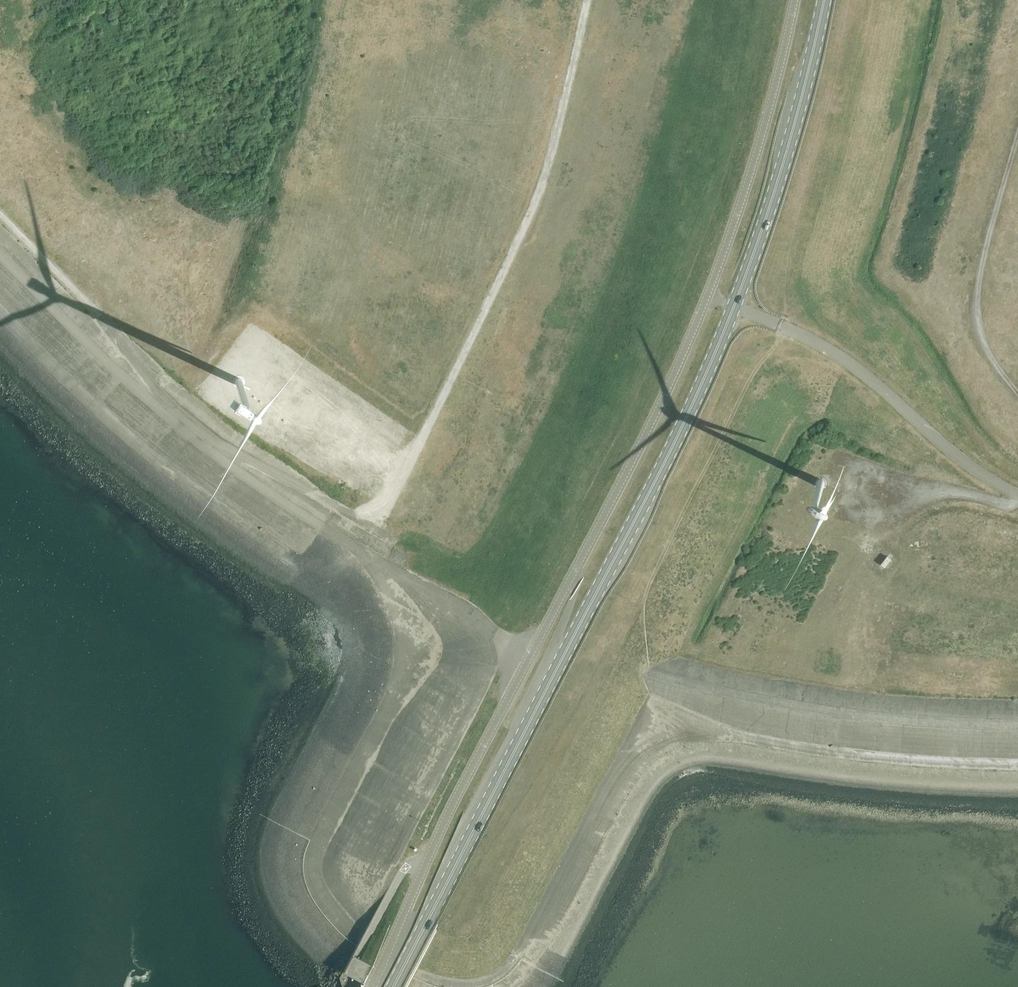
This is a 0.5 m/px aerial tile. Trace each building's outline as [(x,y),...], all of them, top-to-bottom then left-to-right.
[(241,378),(238,378),(236,379),(235,381),(235,384),(237,386),(240,386),(242,385),(243,383),(243,380),(241,378)] [(816,482),(816,483),(816,484),(816,485),(817,486),(818,487),(819,487),(820,487),(821,487),(822,487),(823,486),(824,486),(824,485),(824,484),(824,483),(824,482),(824,481),(823,480),(823,479),(822,479),(821,479),(820,479),(819,479),(818,480),(817,480),(816,481),(816,482)] [(371,549),(382,556),(385,550),(374,544),(371,549)] [(885,567),(891,559),(887,556),(881,564),(885,567)]
